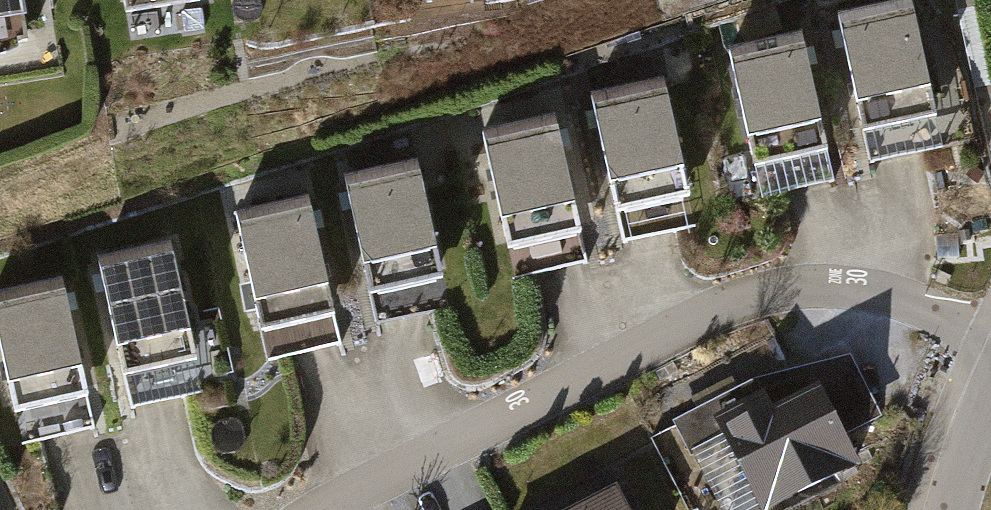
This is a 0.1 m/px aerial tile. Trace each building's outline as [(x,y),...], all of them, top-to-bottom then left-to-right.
[(18,40),(12,0),(0,0),(0,43),(18,40)] [(112,14),(191,2),(190,0),(110,0),(112,14)] [(911,5),(835,21),(867,162),(942,145),(911,5)] [(833,171),(799,28),(723,46),(757,188),(833,171)] [(698,225),(666,82),(589,99),(621,242),(698,225)] [(551,118),(482,133),(513,272),(582,257),(551,118)] [(446,308),(419,161),(347,174),(374,321),(446,308)] [(333,342),(303,199),(231,214),(261,357),(333,342)] [(170,244),(97,258),(125,405),(198,392),(170,244)] [(0,295),(0,390),(11,447),(88,433),(60,284),(0,295)] [(720,433),(761,509),(774,509),(858,465),(814,383),(720,433)] [(614,484),(564,509),(627,509),(614,484)]
